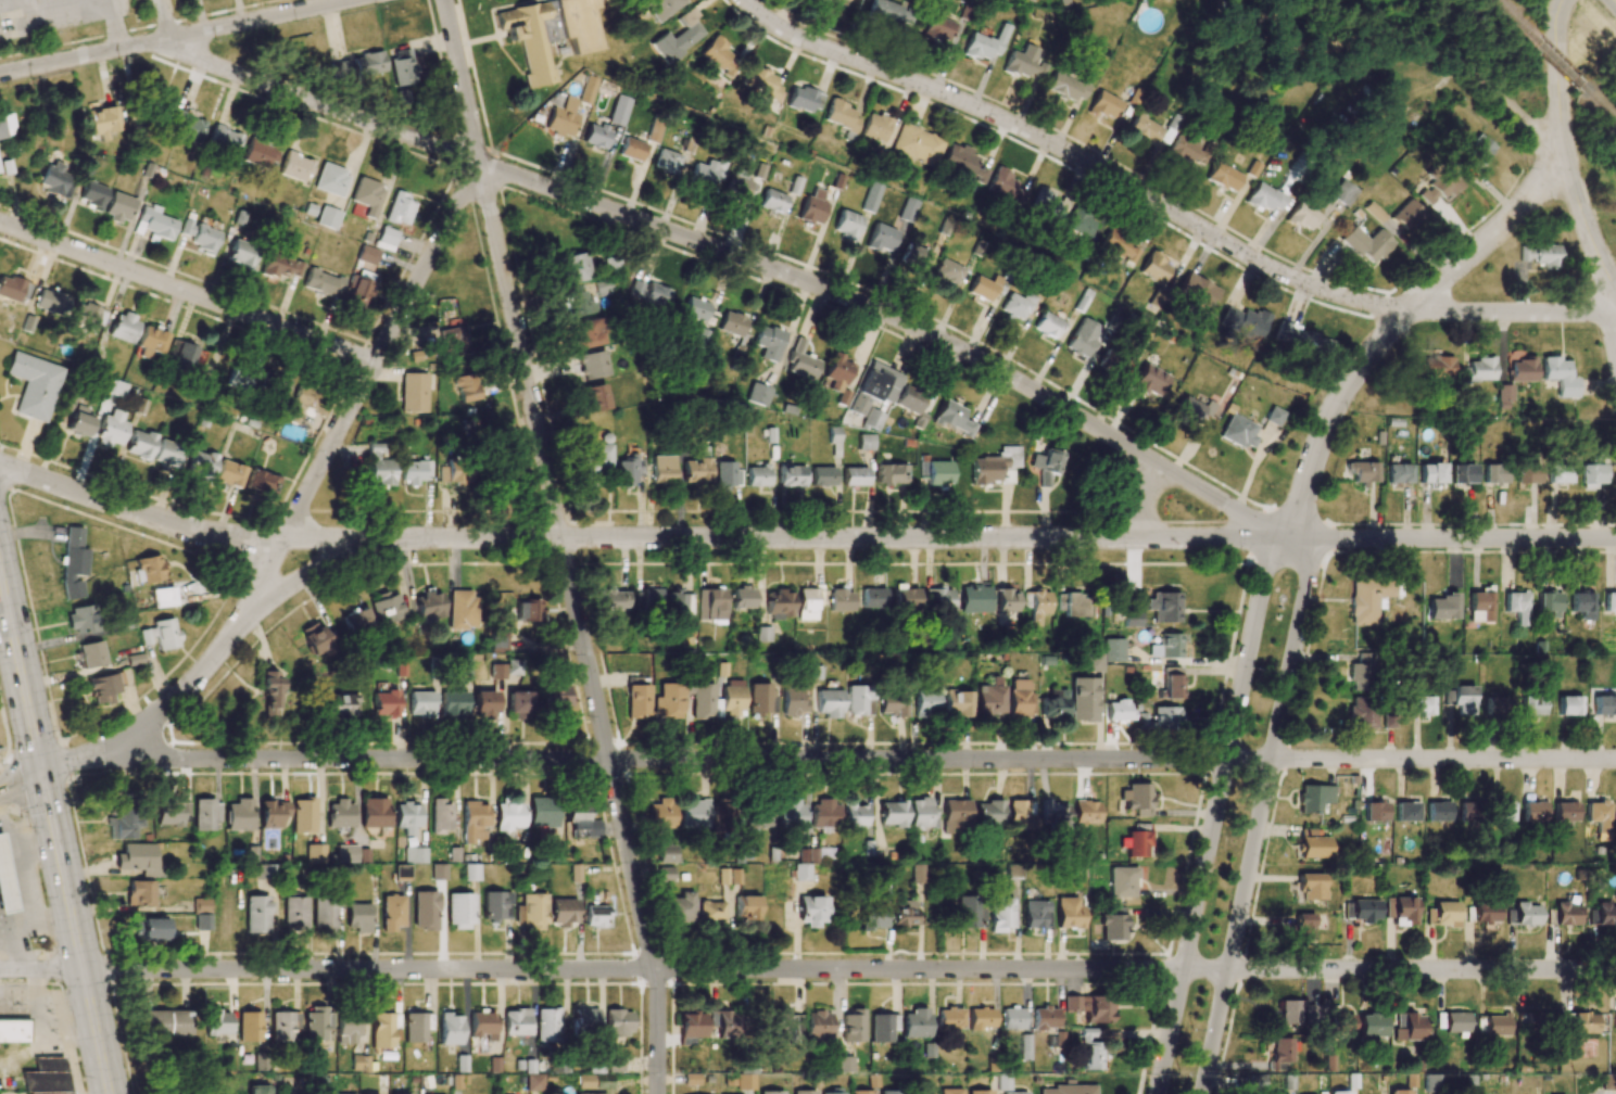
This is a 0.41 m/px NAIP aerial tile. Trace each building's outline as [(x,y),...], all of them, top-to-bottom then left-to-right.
[(498,30),(506,28),(508,41),(520,39),(528,88),(554,83),(547,42),(569,38),(572,55),(600,50),(593,9),(597,8),(596,0),(554,0),(495,10),(498,30)] [(639,2),(657,23),(686,0),(641,0),(639,2)] [(909,30),(915,12),(881,0),(872,0),(867,15),(909,30)] [(705,36),(693,17),(696,15),(691,8),(684,13),(691,25),(670,39),(665,33),(650,43),(663,63),(705,36)] [(954,23),(931,14),(923,34),(946,44),(954,23)] [(1011,26),(1002,22),(994,41),(972,32),(963,52),(986,62),(991,52),(998,55),(1011,26)] [(728,44),(714,34),(699,57),(729,78),(739,65),(722,53),(728,44)] [(1021,54),(1011,50),(1003,69),(1026,79),(1029,72),(1042,78),(1047,66),(1036,61),(1040,50),(1025,44),(1021,54)] [(413,84),(410,49),(390,51),(394,86),(413,84)] [(356,76),(385,72),(383,52),(353,55),(356,76)] [(333,63),(334,80),(355,78),(354,61),(333,63)] [(741,84),(775,100),(781,87),(774,84),(777,77),(750,64),(741,84)] [(1089,87),(1055,71),(1046,88),(1081,104),(1089,87)] [(590,105),(600,79),(589,75),(579,102),(590,105)] [(819,110),(824,94),(801,87),(800,89),(792,87),(786,106),(809,113),(811,107),(819,110)] [(1111,122),(1121,102),(1098,90),(1088,110),(1111,122)] [(631,98),(616,95),(610,123),(625,126),(631,98)] [(851,117),(854,107),(830,100),(823,122),(854,131),(858,119),(851,117)] [(108,140),(107,132),(119,130),(116,106),(87,110),(91,136),(98,134),(99,141),(108,140)] [(207,123),(177,110),(168,131),(198,144),(207,123)] [(16,136),(11,112),(0,114),(0,138),(16,136)] [(860,135),(882,143),(891,120),(868,112),(860,135)] [(1181,118),(1173,114),(1159,140),(1167,144),(1181,118)] [(1128,133),(1155,144),(1162,126),(1135,115),(1128,133)] [(657,144),(664,123),(654,120),(647,140),(657,144)] [(944,138),(900,123),(890,152),(934,167),(944,138)] [(605,150),(612,129),(599,124),(598,127),(590,124),(583,142),(605,150)] [(208,143),(236,154),(243,136),(214,125),(208,143)] [(1178,133),(1167,153),(1187,165),(1191,159),(1203,165),(1210,153),(1178,133)] [(642,161),(646,143),(624,137),(619,156),(642,161)] [(243,160),(271,169),(277,148),(249,139),(243,160)] [(982,185),(987,171),(973,166),(978,154),(960,147),(948,143),(940,167),(972,179),(972,181),(982,185)] [(676,174),(682,155),(659,149),(654,168),(676,174)] [(302,182),(305,174),(310,175),(315,161),(286,151),(278,174),(302,182)] [(708,160),(706,165),(694,162),(689,182),(720,190),(727,165),(708,160)] [(37,187),(68,197),(72,185),(66,183),(68,175),(60,172),(62,167),(45,161),(37,187)] [(1234,192),(1242,174),(1215,162),(1207,180),(1234,192)] [(321,163),(313,188),(342,198),(350,172),(321,163)] [(746,179),(749,172),(735,167),(725,194),(745,202),(753,182),(746,179)] [(1013,187),(1018,178),(996,168),(986,190),(1020,206),(1026,193),(1013,187)] [(1446,202),(1461,183),(1444,169),(1420,197),(1429,205),(1438,195),(1446,202)] [(361,205),(358,215),(373,220),(385,186),(359,176),(350,201),(361,205)] [(1344,208),(1358,191),(1342,179),(1329,195),(1344,208)] [(101,209),(108,188),(85,180),(78,201),(101,209)] [(1259,211),(1263,204),(1278,213),(1286,199),(1258,181),(1244,203),(1259,211)] [(861,210),(873,214),(883,186),(871,182),(861,210)] [(788,196),(766,188),(760,207),(782,214),(788,196)] [(1059,199),(1038,189),(1030,209),(1052,218),(1059,199)] [(406,200),(408,195),(395,190),(385,219),(407,226),(415,203),(406,200)] [(134,198),(111,192),(104,217),(128,223),(134,198)] [(797,218),(819,227),(827,203),(806,195),(797,218)] [(919,201),(906,197),(898,218),(911,223),(919,201)] [(1425,214),(1408,199),(1391,217),(1408,233),(1425,214)] [(1320,213),(1297,201),(1287,221),(1309,233),(1320,213)] [(134,232),(141,234),(142,231),(171,240),(176,221),(158,215),(160,209),(142,204),(134,232)] [(341,212),(322,205),(315,224),(334,231),(341,212)] [(1064,228),(1087,239),(1097,218),(1074,207),(1064,228)] [(833,232),(854,240),(862,217),(842,209),(833,232)] [(179,235),(199,242),(196,251),(212,256),(220,231),(184,219),(179,235)] [(897,230),(874,223),(867,248),(877,250),(878,247),(891,251),(897,230)] [(1340,240),(1357,257),(1360,254),(1373,265),(1393,243),(1378,228),(1368,239),(1353,225),(1340,240)] [(394,246),(398,231),(382,226),(377,241),(394,246)] [(1133,263),(1141,248),(1107,231),(1100,247),(1133,263)] [(256,245),(232,240),(227,263),(250,269),(256,245)] [(930,252),(908,243),(900,261),(922,271),(930,252)] [(1519,243),(1529,243),(1529,260),(1519,260),(1519,243)] [(1558,244),(1558,268),(1535,267),(1536,244),(1558,244)] [(357,259),(374,266),(379,251),(362,245),(357,259)] [(303,264),(292,261),(292,260),(267,252),(261,272),(286,280),(287,274),(299,277),(303,264)] [(564,285),(591,278),(585,252),(557,258),(564,285)] [(1161,285),(1172,263),(1150,252),(1139,273),(1161,285)] [(954,289),(963,269),(941,258),(931,278),(954,289)] [(344,280),(308,268),(302,287),(338,298),(344,280)] [(1210,309),(1219,288),(1185,273),(1176,294),(1210,309)] [(0,275),(0,297),(24,303),(29,282),(0,275)] [(344,306),(363,311),(372,280),(353,275),(344,306)] [(990,282),(975,275),(968,293),(991,302),(1001,277),(993,275),(990,282)] [(647,283),(646,284),(633,280),(628,297),(665,307),(670,289),(647,283)] [(63,317),(70,298),(42,287),(35,306),(63,317)] [(588,289),(565,296),(570,317),(594,311),(588,289)] [(1009,293),(1001,311),(1023,322),(1035,297),(1024,292),(1021,298),(1009,293)] [(704,322),(710,305),(688,296),(681,314),(704,322)] [(93,329),(95,323),(102,326),(107,310),(76,300),(69,322),(93,329)] [(1257,310),(1255,314),(1244,310),(1243,313),(1226,306),(1218,325),(1258,342),(1270,315),(1257,310)] [(131,344),(140,320),(117,311),(108,335),(131,344)] [(719,331),(741,337),(746,317),(723,311),(719,331)] [(1064,324),(1044,311),(1034,328),(1054,340),(1064,324)] [(574,349),(603,345),(601,331),(604,330),(602,318),(570,322),(574,349)] [(1067,349),(1088,358),(1095,341),(1094,341),(1100,326),(1080,318),(1067,349)] [(1273,341),(1328,356),(1332,339),(1298,331),(1299,326),(1279,321),(1273,341)] [(470,353),(464,325),(437,331),(443,359),(470,353)] [(760,358),(777,363),(785,332),(759,325),(753,344),(763,347),(760,358)] [(150,351),(161,355),(167,333),(144,326),(135,355),(148,359),(150,351)] [(786,371),(812,381),(820,361),(800,354),(805,340),(798,337),(786,371)] [(197,346),(173,341),(167,366),(191,372),(197,346)] [(579,354),(582,379),(608,376),(605,351),(579,354)] [(45,423),(62,367),(11,352),(4,374),(24,381),(14,413),(45,423)] [(844,356),(834,352),(820,384),(841,393),(854,365),(842,360),(844,356)] [(1494,381),(1494,356),(1477,356),(1477,362),(1469,362),(1469,367),(1461,367),(1461,381),(1494,381)] [(1420,357),(1419,377),(1453,378),(1453,357),(1420,357)] [(1542,357),(1543,380),(1557,380),(1558,398),(1577,397),(1577,378),(1569,378),(1568,361),(1560,361),(1560,357),(1542,357)] [(1535,360),(1510,359),(1510,381),(1535,382),(1535,360)] [(903,375),(871,361),(848,411),(862,417),(871,397),(890,405),(903,375)] [(1145,395),(1147,391),(1158,397),(1169,376),(1145,363),(1131,388),(1145,395)] [(255,369),(231,365),(228,387),(251,391),(255,369)] [(478,399),(473,373),(453,377),(458,403),(478,399)] [(283,401),(288,378),(274,374),(268,397),(283,401)] [(105,392),(123,398),(127,385),(109,379),(105,392)] [(426,413),(427,382),(402,381),(401,412),(426,413)] [(771,389),(752,382),(745,401),(764,407),(771,389)] [(584,388),(589,412),(610,408),(604,384),(584,388)] [(917,415),(926,395),(905,385),(895,405),(917,415)] [(1514,401),(1513,385),(1498,386),(1498,401),(1514,401)] [(313,411),(318,392),(296,386),(286,421),(297,425),(302,407),(313,411)] [(1201,415),(1208,418),(1215,404),(1208,401),(1205,406),(1183,395),(1174,413),(1196,425),(1201,415)] [(976,425),(962,418),(966,409),(944,399),(934,421),(970,438),(976,425)] [(1285,413),(1272,406),(1265,420),(1278,427),(1285,413)] [(93,412),(73,407),(67,431),(88,436),(93,412)] [(884,414),(868,408),(862,425),(878,431),(884,414)] [(124,412),(111,409),(110,416),(103,415),(96,444),(109,447),(110,443),(121,445),(127,422),(121,421),(124,412)] [(1256,425),(1230,414),(1220,438),(1251,450),(1256,438),(1252,436),(1256,425)] [(840,427),(829,427),(828,443),(839,443),(840,427)] [(125,452),(149,460),(156,436),(133,429),(125,452)] [(858,450),(873,450),(873,435),(859,434),(858,450)] [(152,463),(176,470),(184,447),(160,439),(152,463)] [(1012,483),(1012,468),(1020,468),(1019,446),(998,447),(999,457),(972,458),(972,483),(1012,483)] [(217,457),(193,449),(186,471),(210,479),(217,457)] [(1039,487),(1048,487),(1049,474),(1059,474),(1060,451),(1044,450),(1044,455),(1031,455),(1031,468),(1039,468),(1039,487)] [(674,456),(652,456),(653,483),(674,483),(674,456)] [(617,458),(617,485),(635,485),(635,476),(643,476),(642,460),(635,460),(635,457),(617,458)] [(709,458),(698,458),(698,461),(684,461),(683,483),(709,483),(709,458)] [(214,482),(239,488),(245,467),(220,460),(214,482)] [(438,484),(469,484),(469,461),(439,460),(438,484)] [(400,484),(417,484),(417,477),(430,477),(431,462),(401,461),(400,484)] [(951,461),(920,462),(921,479),(928,479),(928,485),(952,485),(951,461)] [(734,462),(715,462),(715,486),(734,486),(734,462)] [(1376,462),(1345,463),(1346,472),(1353,472),(1354,483),(1377,483),(1376,462)] [(907,484),(908,465),(877,464),(876,484),(907,484)] [(1411,465),(1388,464),(1388,483),(1411,483),(1411,465)] [(1443,483),(1443,464),(1420,464),(1420,483),(1443,483)] [(1452,465),(1452,484),(1475,483),(1475,464),(1452,465)] [(1484,484),(1506,484),(1506,464),(1484,465),(1484,484)] [(1516,465),(1516,484),(1539,484),(1538,464),(1516,465)] [(1570,484),(1570,464),(1547,464),(1547,483),(1570,484)] [(1580,465),(1580,491),(1594,491),(1594,484),(1603,484),(1603,464),(1580,465)] [(747,486),(768,487),(768,467),(747,466),(747,486)] [(804,466),(779,466),(778,487),(804,487),(804,466)] [(835,467),(811,467),(811,486),(835,486),(835,467)] [(843,486),(867,486),(868,468),(843,468),(843,486)] [(275,491),(274,490),(278,477),(250,470),(245,492),(273,499),(275,491)] [(81,599),(82,581),(72,581),(72,575),(85,576),(87,549),(80,549),(81,527),(65,527),(61,598),(81,599)] [(165,578),(160,554),(133,560),(138,584),(165,578)] [(1377,625),(1377,609),(1385,609),(1385,598),(1395,598),(1395,578),(1351,578),(1351,626),(1377,625)] [(990,586),(961,586),(960,613),(989,613),(990,586)] [(153,608),(175,606),(174,587),(151,589),(153,608)] [(752,608),(753,588),(731,588),(731,608),(752,608)] [(854,593),(845,592),(845,588),(830,588),(830,611),(853,612),(854,593)] [(635,608),(660,609),(660,590),(636,589),(635,608)] [(699,589),(699,620),(725,620),(725,590),(699,589)] [(816,620),(816,590),(799,589),(798,620),(816,620)] [(863,608),(886,608),(886,589),(862,589),(863,608)] [(919,589),(894,589),(895,612),(919,612),(919,589)] [(952,590),(925,589),(925,610),(951,610),(952,590)] [(997,612),(1017,612),(1017,589),(997,590),(997,612)] [(424,596),(414,598),(419,622),(445,617),(440,590),(424,594),(424,596)] [(475,629),(476,591),(450,590),(450,629),(475,629)] [(370,600),(378,626),(408,616),(405,607),(401,608),(396,591),(370,600)] [(628,591),(597,591),(598,610),(628,610),(628,591)] [(768,619),(792,619),(792,591),(768,591),(768,619)] [(1049,592),(1025,592),(1025,608),(1031,608),(1030,627),(1039,627),(1040,614),(1049,615),(1049,592)] [(1178,592),(1148,593),(1148,610),(1153,610),(1154,623),(1179,622),(1178,592)] [(1560,593),(1539,592),(1538,612),(1550,612),(1550,617),(1560,618),(1560,593)] [(1089,617),(1089,598),(1079,598),(1079,593),(1057,593),(1057,610),(1065,610),(1065,617),(1089,617)] [(1528,593),(1505,593),(1505,612),(1517,612),(1516,627),(1528,627),(1528,593)] [(1594,594),(1572,593),(1571,611),(1583,612),(1583,621),(1593,621),(1594,594)] [(1605,613),(1615,613),(1615,593),(1605,594),(1605,613)] [(692,594),(668,594),(668,621),(693,621),(692,594)] [(1457,620),(1457,596),(1428,596),(1428,619),(1457,620)] [(516,622),(541,622),(541,601),(516,601),(516,622)] [(97,630),(95,605),(67,607),(69,633),(97,630)] [(343,617),(351,638),(375,628),(367,607),(343,617)] [(1125,627),(1141,626),(1140,612),(1124,612),(1125,627)] [(142,645),(155,643),(156,651),(179,647),(174,617),(152,621),(153,628),(140,630),(142,645)] [(311,657),(320,653),(323,657),(334,652),(319,621),(299,630),(311,657)] [(771,642),(771,627),(758,627),(757,642),(771,642)] [(508,653),(508,632),(492,632),(491,652),(508,653)] [(1181,634),(1160,634),(1160,645),(1149,645),(1149,657),(1181,658),(1181,634)] [(1105,663),(1124,662),(1124,639),(1104,639),(1105,663)] [(84,669),(106,664),(101,640),(79,645),(84,669)] [(1351,664),(1352,690),(1373,689),(1372,653),(1358,653),(1358,664),(1351,664)] [(521,661),(511,661),(510,674),(521,674),(521,661)] [(490,679),(505,680),(506,665),(491,664),(490,679)] [(1181,699),(1181,668),(1163,668),(1164,699),(1181,699)] [(278,671),(261,671),(260,697),(265,697),(264,718),(277,718),(278,671)] [(87,678),(92,706),(114,702),(112,694),(124,692),(121,672),(87,678)] [(1002,713),(1001,676),(989,677),(989,686),(976,686),(977,717),(994,716),(993,713),(1002,713)] [(1071,678),(1071,721),(1096,721),(1097,679),(1071,678)] [(1009,717),(1034,718),(1035,693),(1028,693),(1028,679),(1009,679),(1009,717)] [(680,683),(659,683),(659,697),(653,697),(654,719),(681,718),(680,683)] [(713,683),(691,684),(692,718),(713,718),(713,683)] [(773,683),(749,684),(749,713),(774,713),(773,683)] [(569,685),(543,685),(543,707),(569,706),(569,685)] [(648,717),(649,685),(626,685),(626,717),(648,717)] [(847,685),(846,716),(870,717),(870,686),(847,685)] [(742,686),(723,686),(722,716),(742,716),(742,686)] [(783,716),(808,716),(808,697),(801,697),(801,687),(783,687),(783,716)] [(1474,687),(1444,688),(1444,705),(1458,705),(1458,715),(1474,715),(1474,687)] [(841,690),(817,690),(817,713),(825,713),(825,720),(841,719),(841,690)] [(937,690),(915,690),(915,717),(938,717),(937,690)] [(970,691),(944,690),(944,716),(970,717),(970,691)] [(1067,690),(1049,690),(1049,698),(1042,698),(1041,717),(1067,717),(1067,690)] [(398,691),(373,692),(374,717),(398,716),(398,691)] [(496,691),(474,691),(475,722),(496,722),(496,691)] [(409,717),(434,717),(434,692),(409,692),(409,717)] [(467,692),(441,692),(441,717),(466,718),(467,692)] [(531,692),(508,692),(508,717),(531,718),(531,692)] [(905,693),(880,693),(879,718),(905,719),(905,693)] [(358,694),(324,695),(324,717),(358,716),(358,694)] [(1434,697),(1412,696),(1411,715),(1434,715),(1434,697)] [(1544,716),(1544,696),(1521,696),(1521,716),(1544,716)] [(1615,696),(1593,697),(1594,716),(1615,715),(1615,710),(1615,696)] [(1375,728),(1374,697),(1349,697),(1350,728),(1375,728)] [(1485,697),(1485,715),(1507,715),(1507,697),(1485,697)] [(1581,697),(1558,697),(1558,715),(1581,716),(1581,697)] [(1132,720),(1132,708),(1127,708),(1127,701),(1107,701),(1107,721),(1132,720)] [(1179,707),(1153,707),(1153,722),(1146,722),(1146,713),(1137,713),(1137,730),(1179,730),(1179,707)] [(1151,817),(1151,784),(1128,784),(1128,790),(1120,790),(1120,801),(1125,801),(1125,810),(1136,810),(1136,817),(1151,817)] [(1299,813),(1321,813),(1321,803),(1334,803),(1335,786),(1300,785),(1299,813)] [(496,803),(496,829),(523,829),(524,803),(518,803),(518,795),(501,795),(501,803),(496,803)] [(252,830),(252,798),(236,798),(236,804),(226,804),(226,830),(252,830)] [(315,798),(292,799),(293,833),(316,832),(315,798)] [(388,799),(361,798),(360,827),(387,827),(388,799)] [(673,828),(672,798),(657,798),(657,804),(648,804),(649,828),(673,828)] [(530,799),(529,827),(558,827),(558,799),(530,799)] [(910,799),(910,831),(920,831),(920,828),(937,828),(937,808),(930,808),(930,799),(910,799)] [(194,830),(214,831),(215,821),(221,821),(221,800),(195,800),(194,830)] [(681,827),(708,827),(708,801),(681,800),(681,827)] [(812,827),(839,828),(839,801),(813,800),(812,827)] [(866,827),(866,806),(854,806),(854,800),(844,800),(844,827),(866,827)] [(968,800),(943,801),(944,833),(969,832),(968,800)] [(1033,800),(1008,801),(1009,830),(1034,830),(1033,800)] [(281,828),(281,817),(289,817),(289,802),(260,801),(260,827),(281,828)] [(354,802),(328,801),(328,827),(353,827),(354,802)] [(432,832),(452,832),(452,801),(431,801),(432,832)] [(463,801),(463,842),(484,842),(484,826),(488,826),(488,805),(478,805),(478,801),(463,801)] [(805,827),(805,801),(777,801),(777,827),(805,827)] [(880,802),(881,826),(905,825),(904,801),(880,802)] [(1003,802),(976,801),(976,825),(1002,826),(1003,802)] [(1098,825),(1098,801),(1075,801),(1075,824),(1098,825)] [(1498,821),(1515,821),(1515,801),(1498,801),(1498,821)] [(190,802),(158,803),(158,826),(183,825),(183,815),(190,815),(190,802)] [(1068,803),(1041,802),(1040,828),(1067,829),(1068,803)] [(1428,821),(1451,821),(1451,803),(1428,802),(1428,821)] [(1460,822),(1481,822),(1481,802),(1460,802),(1460,822)] [(1555,821),(1578,822),(1578,803),(1555,802),(1555,821)] [(1609,834),(1609,802),(1587,802),(1587,822),(1597,822),(1597,834),(1609,834)] [(395,804),(396,828),(404,828),(404,836),(414,836),(414,827),(420,827),(420,803),(395,804)] [(711,804),(712,828),(736,827),(735,803),(711,804)] [(1388,803),(1365,803),(1365,821),(1388,821),(1388,803)] [(1420,821),(1420,803),(1397,803),(1397,821),(1420,821)] [(1547,803),(1524,803),(1524,823),(1547,823),(1547,803)] [(585,804),(565,805),(566,823),(571,823),(571,836),(585,836),(585,804)] [(136,839),(136,827),(143,828),(143,810),(117,809),(117,818),(109,817),(108,839),(136,839)] [(772,828),(771,809),(744,810),(745,829),(772,828)] [(1330,858),(1330,837),(1321,837),(1321,829),(1301,829),(1300,858),(1330,858)] [(17,911),(0,913),(0,832),(1,831),(17,911)] [(1127,857),(1146,857),(1146,847),(1150,847),(1150,832),(1126,832),(1127,857)] [(658,863),(675,862),(675,842),(658,842),(658,863)] [(122,845),(122,854),(116,854),(116,870),(141,869),(141,877),(163,877),(163,865),(155,866),(155,844),(122,845)] [(325,863),(325,844),(306,844),(306,863),(325,863)] [(357,862),(357,845),(337,845),(337,862),(357,862)] [(427,848),(404,848),(404,863),(427,863),(427,848)] [(798,849),(799,864),(818,863),(818,849),(798,849)] [(431,880),(446,880),(446,864),(432,864),(431,880)] [(479,864),(464,865),(464,880),(480,880),(479,864)] [(794,880),(810,880),(811,864),(794,864),(794,880)] [(912,883),(923,883),(923,877),(917,877),(917,873),(923,872),(923,864),(911,865),(912,883)] [(570,865),(571,882),(581,881),(580,865),(570,865)] [(409,866),(395,866),(394,880),(409,880),(409,866)] [(657,882),(673,882),(674,867),(658,867),(657,882)] [(1136,898),(1137,867),(1110,867),(1110,898),(1136,898)] [(1302,900),(1325,900),(1324,874),(1298,874),(1298,888),(1302,888),(1302,900)] [(127,905),(153,906),(154,881),(128,880),(127,905)] [(414,891),(413,930),(436,930),(437,892),(414,891)] [(483,919),(511,919),(511,892),(484,891),(483,919)] [(695,922),(694,891),(679,892),(680,897),(665,897),(666,923),(695,922)] [(448,894),(448,929),(473,930),(473,894),(448,894)] [(546,894),(522,894),(521,906),(516,906),(516,924),(524,924),(524,930),(546,931),(546,894)] [(268,933),(268,913),(270,913),(270,896),(245,896),(246,933),(268,933)] [(403,896),(382,896),(382,933),(395,933),(395,926),(403,926),(403,896)] [(758,896),(735,896),(735,919),(758,919),(758,896)] [(958,926),(985,927),(986,911),(979,911),(979,897),(958,896),(958,926)] [(307,897),(284,897),(283,932),(306,932),(307,897)] [(799,922),(806,922),(806,926),(825,925),(825,897),(798,897),(799,922)] [(1005,933),(1005,928),(1013,928),(1014,898),(991,897),(990,933),(1005,933)] [(1081,898),(1057,897),(1057,928),(1081,928),(1081,898)] [(1416,897),(1386,898),(1386,918),(1394,918),(1394,926),(1417,926),(1416,897)] [(210,930),(210,898),(194,898),(195,931),(210,930)] [(313,929),(336,928),(335,898),(313,899),(313,929)] [(576,925),(576,900),(551,899),(551,925),(576,925)] [(916,926),(916,901),(896,900),(895,925),(916,926)] [(723,921),(724,902),(699,901),(698,920),(723,921)] [(1024,928),(1049,928),(1050,901),(1025,901),(1024,928)] [(1379,901),(1344,901),(1345,919),(1361,919),(1361,921),(1379,921),(1379,901)] [(1458,926),(1459,902),(1435,901),(1434,909),(1427,908),(1427,925),(1458,926)] [(1580,925),(1579,906),(1566,906),(1566,902),(1555,902),(1555,925),(1580,925)] [(1499,903),(1475,903),(1475,922),(1487,922),(1487,925),(1496,925),(1496,921),(1499,921),(1499,903)] [(370,931),(370,904),(346,904),(346,931),(370,931)] [(1539,904),(1515,904),(1514,910),(1507,910),(1507,924),(1539,925),(1539,904)] [(1596,904),(1596,910),(1589,909),(1588,925),(1615,925),(1615,904),(1596,904)] [(610,927),(609,905),(585,906),(586,928),(610,927)] [(886,906),(860,906),(860,929),(886,929),(886,906)] [(1102,940),(1125,940),(1125,907),(1110,907),(1110,915),(1102,915),(1102,940)] [(1314,914),(1295,914),(1295,941),(1313,941),(1314,914)] [(166,919),(135,919),(134,938),(166,938),(166,919)] [(1085,1011),(1085,1022),(1111,1023),(1112,997),(1064,996),(1064,1011),(1085,1011)] [(1282,1024),(1305,1023),(1304,999),(1281,1000),(1282,1024)] [(326,1040),(326,1007),(306,1006),(306,1040),(326,1040)] [(1354,1014),(1345,1014),(1345,1006),(1330,1006),(1331,1033),(1354,1033),(1354,1014)] [(1002,1008),(1002,1030),(1023,1030),(1023,1007),(1002,1008)] [(371,1048),(392,1048),(392,1029),(400,1029),(400,1013),(385,1013),(385,1008),(372,1008),(371,1048)] [(560,1008),(537,1008),(537,1044),(560,1043),(560,1008)] [(598,1009),(575,1008),(574,1030),(597,1031),(598,1009)] [(903,1014),(903,1037),(928,1037),(928,1008),(911,1008),(911,1014),(903,1014)] [(963,1009),(938,1008),(938,1028),(963,1029),(963,1009)] [(969,1029),(994,1029),(993,1008),(969,1009),(969,1029)] [(1034,1029),(1058,1029),(1058,1008),(1033,1008),(1034,1029)] [(529,1009),(503,1010),(504,1036),(530,1035),(529,1009)] [(189,1035),(189,1011),(143,1010),(143,1034),(189,1035)] [(631,1010),(606,1010),(606,1035),(630,1036),(631,1010)] [(1520,1020),(1532,1028),(1539,1018),(1527,1010),(1520,1020)] [(230,1011),(205,1011),(206,1035),(230,1035),(230,1011)] [(470,1011),(470,1036),(486,1036),(485,1041),(494,1041),(495,1011),(470,1011)] [(716,1037),(737,1038),(737,1011),(710,1011),(710,1026),(716,1026),(716,1037)] [(774,1011),(774,1033),(794,1033),(794,1012),(774,1011)] [(863,1042),(863,1011),(842,1011),(842,1042),(863,1042)] [(260,1012),(239,1012),(239,1042),(260,1041),(260,1012)] [(271,1042),(293,1042),(293,1012),(271,1012),(271,1042)] [(806,1037),(830,1037),(830,1012),(806,1012),(806,1037)] [(1469,1013),(1437,1012),(1437,1031),(1469,1032),(1469,1013)] [(425,1043),(426,1030),(432,1030),(432,1014),(405,1013),(405,1042),(425,1043)] [(678,1014),(679,1045),(694,1045),(694,1038),(704,1037),(704,1013),(678,1014)] [(1598,1013),(1573,1013),(1573,1033),(1597,1033),(1598,1013)] [(461,1045),(461,1014),(440,1014),(440,1044),(461,1045)] [(891,1042),(891,1030),(898,1030),(898,1014),(871,1014),(870,1042),(891,1042)] [(1425,1014),(1396,1014),(1395,1040),(1424,1041),(1425,1014)] [(1387,1037),(1386,1015),(1360,1015),(1360,1037),(1387,1037)] [(1509,1015),(1485,1015),(1485,1035),(1509,1036),(1509,1015)] [(359,1044),(358,1017),(338,1017),(338,1044),(359,1044)] [(26,1020),(0,1020),(0,1042),(27,1042),(26,1020)] [(1096,1028),(1081,1029),(1082,1070),(1102,1070),(1102,1040),(1097,1040),(1096,1028)] [(1030,1035),(1020,1034),(1020,1060),(1029,1060),(1030,1035)] [(1274,1039),(1273,1056),(1270,1056),(1269,1070),(1288,1070),(1288,1062),(1295,1062),(1295,1039),(1274,1039)] [(368,1056),(352,1055),(352,1071),(368,1071),(368,1056)] [(622,1055),(607,1055),(607,1072),(622,1072),(622,1055)] [(34,1057),(34,1072),(22,1072),(22,1092),(28,1092),(28,1093),(68,1093),(68,1057),(34,1057)] [(853,1072),(852,1057),(837,1057),(837,1072),(853,1072)] [(433,1089),(433,1074),(419,1074),(419,1089),(433,1089)] [(542,1091),(542,1074),(526,1074),(526,1091),(542,1091)] [(755,1090),(755,1074),(736,1074),(736,1090),(755,1090)] [(998,1090),(1010,1090),(1010,1074),(998,1074),(998,1090)] [(1602,1074),(1602,1089),(1615,1090),(1615,1075),(1602,1074)] [(594,1075),(578,1075),(578,1088),(593,1088),(594,1075)] [(1445,1075),(1424,1075),(1424,1092),(1445,1092),(1445,1075)] [(1095,1085),(1053,1084),(1053,1089),(1041,1089),(1041,1093),(1095,1093),(1095,1085)] [(247,1086),(247,1093),(268,1093),(268,1086),(247,1086)]
